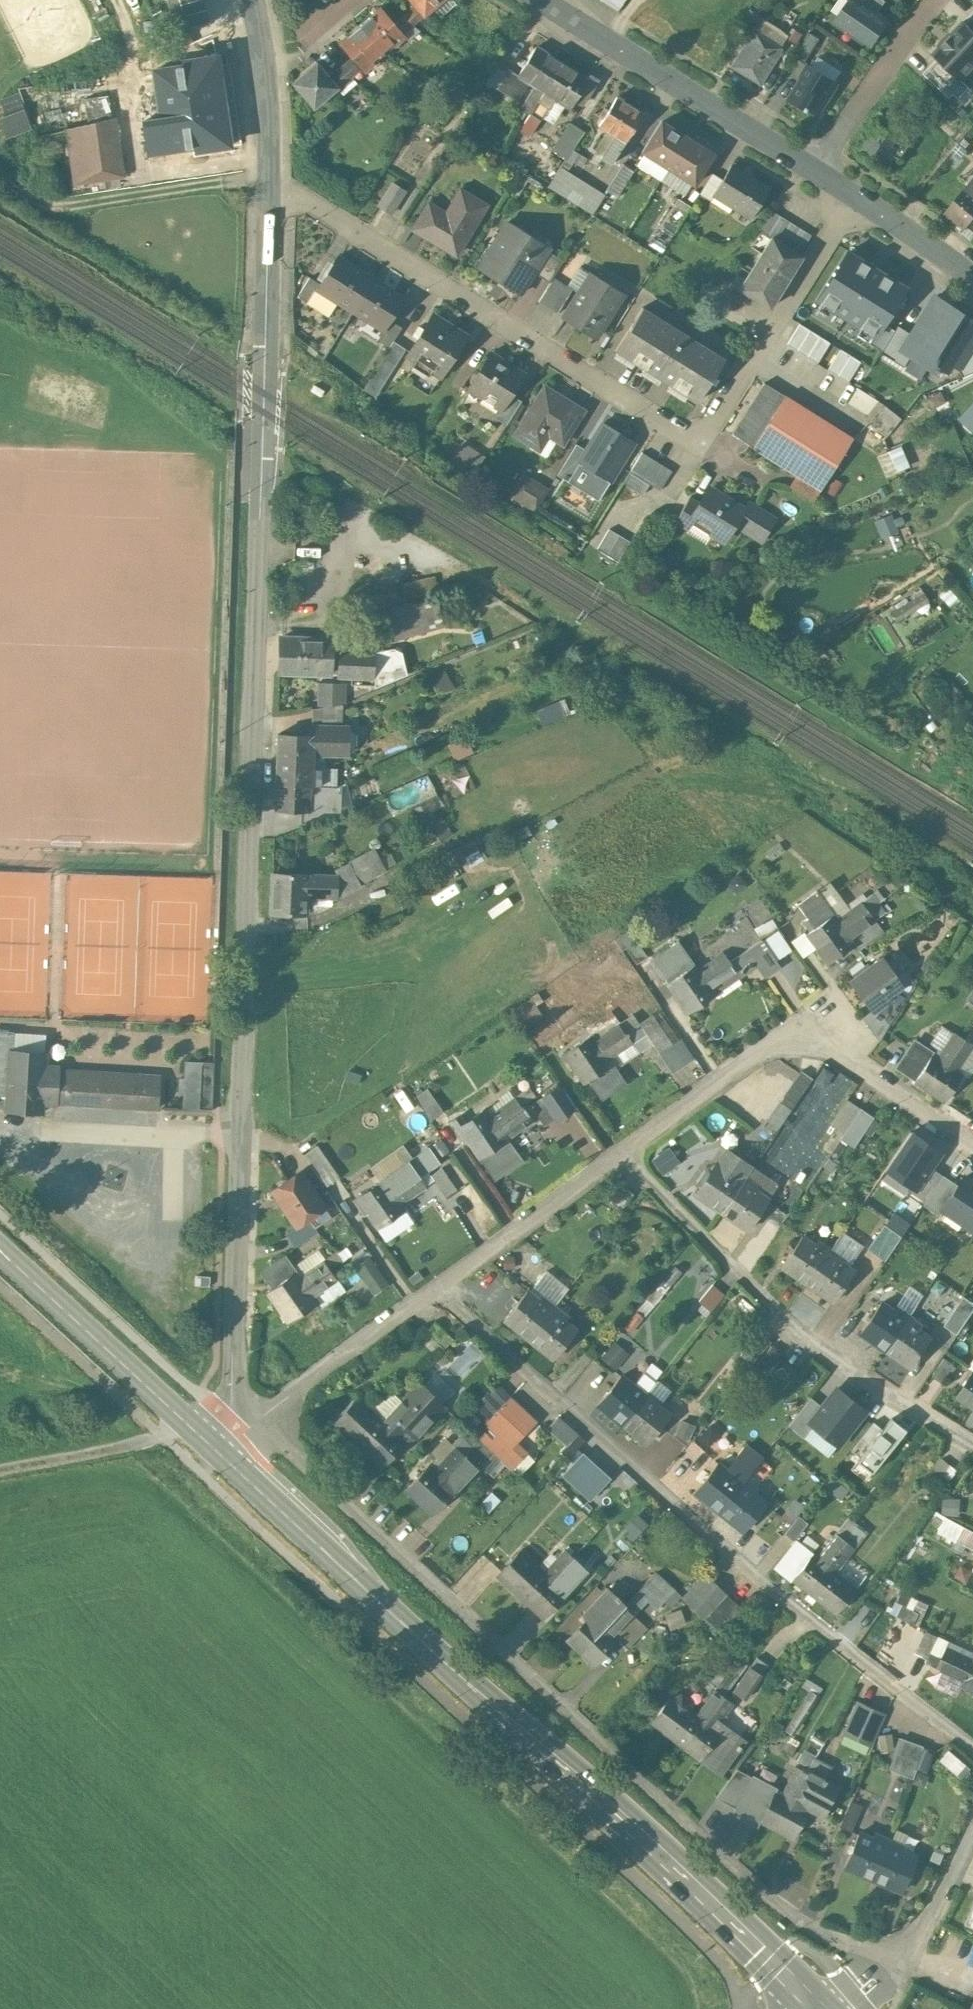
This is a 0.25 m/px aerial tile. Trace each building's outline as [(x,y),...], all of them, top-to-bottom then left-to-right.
[(413,5),(403,13),(412,23),(439,0),(408,0),(413,5)] [(856,0),(852,0),(839,20),(872,42),(886,21),(877,14),(857,1),(856,0)] [(885,0),(857,0),(857,1),(877,14),(886,1),(885,0)] [(412,23),(403,13),(393,22),(379,6),(359,23),(386,55),(406,37),(401,32),(412,23)] [(964,21),(933,54),(937,59),(960,80),(961,79),(972,66),(972,26),(972,28),(964,21)] [(386,55),(359,23),(337,42),(350,57),(341,64),(352,77),(361,70),(363,73),(386,55)] [(781,48),(754,31),(733,65),(760,82),(781,48)] [(820,38),(810,32),(795,56),(805,62),(820,38)] [(564,63),(538,47),(518,80),(534,90),(544,96),(564,63)] [(186,62),(186,67),(146,72),(138,75),(142,103),(160,101),(161,110),(222,100),(216,57),(186,62)] [(960,80),(937,59),(924,73),(950,98),(954,93),(959,98),(970,87),(961,79),(960,80)] [(317,62),(291,84),(313,110),(352,77),(341,64),(328,76),(317,62)] [(590,78),(564,63),(544,96),(552,101),(570,112),(590,78)] [(838,82),(809,64),(787,100),(804,110),(805,108),(818,115),(838,82)] [(512,71),(501,65),(489,84),(500,90),(512,71)] [(106,72),(33,85),(33,86),(18,88),(32,126),(36,137),(68,129),(68,128),(112,118),(106,72)] [(544,96),(534,90),(522,109),(533,115),(544,96)] [(552,101),(544,96),(533,115),(541,120),(552,101)] [(646,112),(619,96),(601,125),(618,136),(605,157),(615,163),(646,112)] [(222,100),(161,110),(163,118),(145,121),(149,149),(157,149),(198,142),(198,147),(229,144),(222,100)] [(541,120),(533,115),(523,132),(530,136),(541,120)] [(112,118),(68,128),(68,129),(75,183),(122,176),(117,142),(116,142),(112,118)] [(905,138),(877,120),(858,150),(862,152),(861,155),(870,160),(871,158),(887,168),(895,154),(901,158),(910,143),(905,139),(905,138)] [(671,166),(690,136),(665,121),(646,151),(671,166)] [(587,132),(572,122),(549,159),(565,169),(570,160),(576,150),(587,132)] [(690,136),(671,166),(663,179),(687,193),(695,181),(697,183),(717,153),(690,136)] [(590,159),(576,150),(570,160),(584,169),(590,159)] [(629,163),(612,190),(622,196),(639,169),(629,163)] [(735,205),(753,175),(736,164),(726,180),(717,194),(735,205)] [(608,195),(565,169),(553,187),(596,215),(608,195)] [(726,180),(715,173),(704,191),(715,198),(717,194),(726,180)] [(753,175),(735,205),(754,216),(772,187),(753,175)] [(407,193),(395,185),(380,210),(392,217),(407,193)] [(971,191),(966,187),(944,212),(963,229),(972,218),(972,190),(971,191)] [(454,218),(449,225),(427,211),(415,230),(457,258),(479,224),(480,225),(492,206),(465,189),(449,215),(454,218)] [(681,197),(664,224),(677,233),(695,206),(681,197)] [(814,234),(774,209),(762,228),(775,236),(802,254),(814,234)] [(554,249),(511,222),(498,244),(503,247),(486,274),(500,282),(502,278),(523,291),(521,295),(524,297),(538,274),(552,252),(554,249)] [(775,236),(743,287),(772,305),(804,255),(802,254),(775,236)] [(906,287),(847,251),(817,299),(876,336),(906,287)] [(568,262),(552,252),(538,274),(554,284),(557,279),(568,262)] [(374,282),(338,260),(319,291),(355,314),(374,282)] [(595,275),(585,290),(584,290),(566,318),(597,338),(626,293),(595,273),(594,274),(595,275)] [(576,290),(557,279),(554,284),(543,303),(561,314),(576,290)] [(310,280),(299,299),(308,304),(320,286),(310,280)] [(405,301),(374,282),(355,314),(385,333),(386,333),(392,323),(405,301)] [(897,325),(881,351),(903,365),(909,355),(930,368),(934,361),(945,341),(935,335),(952,306),(933,293),(909,332),(897,325)] [(952,306),(935,335),(945,341),(934,361),(949,370),(954,363),(960,366),(965,376),(972,373),(972,346),(972,319),(952,306)] [(725,359),(643,307),(615,351),(697,403),(725,359)] [(451,332),(433,320),(410,357),(442,377),(464,341),(451,332)] [(786,341),(817,361),(831,340),(800,320),(786,341)] [(401,329),(392,323),(386,333),(385,333),(379,343),(388,349),(392,343),(401,329)] [(388,349),(363,389),(377,398),(406,351),(392,343),(388,349)] [(838,346),(827,368),(849,379),(861,357),(838,346)] [(525,375),(491,353),(468,390),(482,399),(486,393),(506,405),(512,396),(525,375)] [(764,382),(732,433),(753,446),(785,396),(785,395),(764,382)] [(584,411),(546,387),(516,435),(534,446),(544,431),(563,444),(584,411)] [(521,402),(512,396),(506,405),(497,419),(506,425),(521,402)] [(853,438),(785,396),(753,446),(821,489),(853,438)] [(901,418),(883,404),(868,423),(886,437),(901,418)] [(634,442),(603,423),(576,466),(590,475),(593,470),(610,481),(634,442)] [(900,447),(890,451),(898,470),(908,466),(900,447)] [(672,471),(642,452),(630,471),(660,490),(672,471)] [(548,491),(523,475),(510,496),(535,512),(548,491)] [(743,510),(709,489),(700,503),(693,514),(697,516),(713,526),(710,531),(724,540),(735,523),(761,539),(774,519),(755,508),(753,511),(745,506),(743,510)] [(690,497),(675,521),(689,530),(697,516),(693,514),(700,503),(690,497)] [(883,533),(898,527),(891,511),(876,518),(883,533)] [(622,558),(631,536),(608,526),(599,548),(622,558)] [(923,593),(891,613),(897,623),(929,603),(923,593)] [(422,602),(427,631),(442,628),(436,599),(422,602)] [(422,602),(389,610),(396,639),(427,631),(422,602)] [(372,628),(362,629),(364,646),(374,645),(372,628)] [(330,638),(281,637),(280,673),(330,673),(330,638)] [(394,648),(372,652),(372,655),(372,678),(375,678),(375,687),(407,674),(402,652),(394,648)] [(355,654),(355,659),(339,658),(339,676),(372,678),(372,655),(355,654)] [(561,702),(538,706),(541,719),(564,715),(561,702)] [(343,705),(312,709),(315,709),(314,726),(342,727),(343,705)] [(311,736),(278,735),(277,760),(312,762),(313,754),(348,757),(349,728),(342,727),(314,726),(311,726),(311,736)] [(312,762),(277,760),(276,784),(311,786),(337,788),(337,770),(312,769),(312,762)] [(311,786),(276,784),(275,809),(310,811),(311,786)] [(337,788),(311,786),(310,811),(339,812),(339,788),(337,788)] [(437,795),(417,806),(435,841),(456,830),(437,795)] [(296,815),(275,814),(275,828),(296,829),(296,815)] [(375,849),(348,864),(359,884),(386,869),(375,849)] [(338,899),(361,888),(359,884),(348,864),(339,869),(339,875),(338,899)] [(308,874),(273,873),(272,914),(307,915),(307,898),(313,898),(338,899),(339,875),(308,874)] [(835,914),(818,890),(799,904),(809,918),(807,919),(815,929),(807,935),(817,949),(868,911),(861,901),(838,919),(835,915),(835,914)] [(872,894),(861,901),(868,911),(879,903),(872,894)] [(879,903),(868,911),(875,920),(886,912),(879,903)] [(868,911),(817,949),(827,963),(854,943),(851,938),(875,920),(868,911)] [(648,957),(630,932),(616,941),(622,950),(626,948),(637,964),(648,957)] [(781,965),(762,939),(749,948),(759,963),(767,974),(781,965)] [(694,964),(678,941),(652,959),(668,983),(667,983),(677,998),(730,961),(723,952),(711,960),(698,969),(695,964),(694,964)] [(730,961),(677,998),(687,1013),(715,993),(712,988),(737,971),(740,976),(759,963),(749,948),(730,961)] [(882,960),(853,982),(874,1011),(877,1008),(889,999),(887,996),(899,987),(901,986),(882,960)] [(899,987),(887,996),(889,999),(877,1008),(889,1025),(907,998),(899,987)] [(532,997),(512,1010),(524,1029),(544,1015),(532,997)] [(652,1015),(640,1023),(646,1032),(653,1043),(660,1053),(673,1045),(652,1015)] [(640,1023),(626,1033),(632,1042),(646,1032),(640,1023)] [(593,1035),(565,1054),(575,1068),(626,1033),(620,1024),(596,1040),(593,1035)] [(953,1033),(942,1026),(935,1036),(946,1044),(953,1033)] [(0,1031),(0,1066),(9,1066),(10,1050),(12,1050),(13,1032),(0,1031)] [(43,1034),(13,1032),(12,1050),(45,1052),(46,1036),(45,1036),(43,1034)] [(632,1042),(608,1058),(616,1068),(653,1043),(646,1032),(632,1042)] [(937,1058),(914,1042),(897,1067),(915,1079),(913,1083),(928,1093),(928,1092),(964,1039),(954,1032),(953,1033),(946,1044),(937,1058)] [(626,1033),(575,1068),(585,1083),(590,1079),(602,1097),(624,1082),(616,1068),(608,1058),(632,1042),(626,1033)] [(928,1092),(943,1102),(962,1074),(957,1070),(972,1045),(964,1039),(928,1092)] [(12,1050),(10,1050),(9,1066),(8,1095),(7,1110),(42,1112),(43,1100),(56,1101),(58,1074),(59,1075),(60,1069),(45,1068),(46,1052),(12,1050)] [(214,1063),(186,1062),(185,1078),(179,1078),(179,1092),(184,1092),(183,1109),(212,1110),(214,1063)] [(0,1066),(0,1094),(8,1095),(9,1066),(0,1066)] [(812,1080),(801,1072),(785,1095),(796,1103),(812,1080)] [(59,1075),(58,1074),(56,1101),(158,1108),(160,1077),(133,1075),(133,1079),(59,1075)] [(574,1109),(559,1086),(542,1098),(556,1118),(558,1121),(574,1109)] [(529,1087),(515,1097),(521,1106),(522,1106),(533,1098),(531,1095),(533,1093),(529,1087)] [(444,1111),(428,1089),(415,1098),(431,1120),(444,1111)] [(785,1095),(767,1121),(779,1129),(783,1123),(786,1118),(796,1103),(785,1095)] [(486,1109),(458,1128),(468,1143),(521,1106),(515,1097),(490,1114),(486,1109)] [(542,1098),(541,1097),(530,1104),(545,1126),(556,1118),(542,1098)] [(848,1100),(832,1123),(845,1132),(861,1109),(848,1100)] [(521,1106),(468,1143),(479,1158),(478,1158),(479,1159),(481,1158),(495,1179),(522,1160),(507,1139),(533,1121),(522,1106),(521,1106)] [(861,1109),(845,1132),(858,1141),(858,1140),(873,1117),(861,1109)] [(841,1138),(828,1157),(836,1163),(838,1160),(835,1157),(845,1141),(854,1147),(859,1140),(858,1140),(858,1141),(845,1132),(841,1138)] [(916,1189),(941,1153),(911,1133),(887,1168),(916,1189)] [(406,1141),(375,1164),(383,1176),(415,1153),(406,1141)] [(653,1157),(664,1172),(682,1157),(670,1143),(653,1157)] [(772,1144),(765,1155),(778,1163),(785,1153),(772,1144)] [(338,1177),(317,1147),(304,1156),(326,1186),(338,1177)] [(428,1149),(408,1163),(412,1168),(419,1177),(439,1164),(428,1149)] [(727,1149),(717,1164),(696,1194),(722,1211),(743,1181),(753,1167),(727,1149)] [(442,1167),(431,1175),(447,1198),(458,1191),(442,1167)] [(779,1184),(753,1167),(743,1181),(769,1199),(779,1184)] [(385,1181),(358,1200),(367,1214),(419,1177),(412,1168),(388,1185),(385,1181)] [(325,1207),(301,1172),(273,1191),(296,1226),(297,1226),(309,1218),(325,1207)] [(959,1185),(943,1175),(923,1205),(939,1216),(943,1210),(942,1210),(959,1185)] [(419,1177),(367,1214),(377,1229),(405,1210),(401,1204),(426,1187),(419,1177)] [(942,1210),(943,1210),(972,1230),(972,1183),(964,1177),(959,1185),(942,1210)] [(769,1199),(743,1181),(722,1211),(748,1229),(769,1199)] [(634,1194),(623,1185),(610,1202),(621,1211),(634,1194)] [(309,1218),(297,1226),(296,1226),(285,1233),(295,1247),(318,1232),(309,1218)] [(884,1225),(869,1248),(885,1260),(901,1237),(884,1225)] [(828,1253),(802,1236),(782,1266),(808,1283),(828,1253)] [(337,1252),(324,1260),(331,1270),(343,1261),(337,1252)] [(375,1293),(390,1282),(371,1253),(355,1263),(375,1293)] [(854,1271),(828,1253),(808,1283),(834,1301),(854,1271)] [(285,1258),(264,1273),(275,1287),(268,1292),(278,1307),(331,1270),(324,1260),(300,1277),(285,1258)] [(331,1270),(278,1307),(288,1321),(315,1302),(312,1298),(338,1279),(331,1270)] [(546,1271),(529,1292),(527,1291),(504,1319),(529,1339),(552,1310),(551,1310),(568,1289),(546,1271)] [(210,1276),(196,1275),(195,1285),(210,1286),(210,1276)] [(716,1286),(703,1302),(711,1310),(725,1294),(716,1286)] [(944,1325),(957,1335),(972,1313),(972,1302),(965,1296),(944,1325)] [(907,1320),(881,1302),(860,1333),(886,1350),(907,1320)] [(552,1310),(529,1339),(553,1358),(576,1330),(552,1310)] [(932,1338),(907,1320),(886,1350),(912,1368),(932,1338)] [(619,1367),(632,1352),(615,1338),(602,1353),(619,1367)] [(945,1358),(932,1376),(943,1383),(955,1365),(945,1358)] [(958,1398),(972,1408),(972,1407),(972,1374),(958,1398)] [(645,1395),(620,1375),(597,1404),(622,1424),(645,1395)] [(383,1420),(359,1398),(341,1418),(360,1436),(355,1441),(368,1454),(427,1390),(419,1382),(383,1420)] [(837,1388),(809,1422),(838,1445),(865,1411),(837,1388)] [(427,1390),(368,1454),(381,1466),(405,1440),(401,1436),(408,1429),(417,1437),(445,1406),(427,1390)] [(668,1414),(645,1395),(622,1424),(646,1442),(668,1414)] [(510,1396),(496,1411),(486,1423),(498,1433),(487,1445),(480,1438),(479,1439),(492,1451),(500,1458),(512,1469),(528,1452),(517,1442),(536,1421),(510,1396)] [(488,1404),(484,1404),(475,1413),(486,1423),(496,1411),(488,1404)] [(864,1413),(849,1431),(859,1438),(873,1420),(864,1413)] [(578,1434),(558,1417),(548,1428),(567,1445),(567,1446),(578,1434)] [(435,1469),(430,1464),(406,1489),(420,1502),(464,1454),(471,1447),(467,1443),(469,1442),(461,1434),(459,1436),(460,1437),(453,1444),(455,1446),(435,1469)] [(578,1434),(567,1446),(567,1445),(561,1451),(569,1458),(585,1441),(578,1434)] [(480,1455),(471,1447),(464,1454),(473,1463),(480,1455)] [(591,1498),(614,1475),(586,1447),(563,1470),(591,1498)] [(489,1454),(488,1455),(489,1455),(486,1458),(485,1458),(485,1459),(482,1463),(481,1463),(480,1464),(489,1472),(489,1471),(492,1467),(492,1468),(493,1467),(496,1463),(497,1463),(497,1462),(500,1458),(492,1451),(489,1454)] [(464,1454),(420,1502),(433,1515),(478,1467),(473,1463),(464,1454)] [(958,1470),(943,1458),(930,1474),(945,1486),(958,1470)] [(742,1482),(717,1462),(694,1491),(719,1511),(742,1482)] [(765,1501),(742,1482),(719,1511),(742,1529),(765,1501)] [(942,1495),(941,1514),(959,1515),(960,1495),(942,1495)] [(799,1515),(785,1533),(794,1540),(808,1522),(799,1515)] [(849,1516),(836,1532),(846,1540),(858,1524),(849,1516)] [(858,1524),(846,1540),(855,1547),(868,1531),(858,1524)] [(812,1553),(800,1543),(794,1544),(776,1567),(806,1590),(846,1540),(836,1532),(818,1556),(813,1552),(812,1553)] [(846,1540),(806,1590),(836,1614),(857,1587),(837,1571),(855,1547),(846,1540)] [(543,1572),(519,1550),(500,1572),(518,1589),(515,1593),(529,1606),(574,1557),(564,1549),(543,1572)] [(574,1557),(529,1606),(542,1618),(565,1593),(560,1588),(581,1564),(574,1557)] [(681,1595),(657,1572),(625,1605),(625,1606),(635,1614),(648,1600),(656,1608),(665,1600),(671,1606),(681,1595)] [(726,1594),(706,1575),(684,1598),(705,1617),(726,1594)] [(609,1590),(586,1615),(587,1620),(586,1621),(568,1640),(581,1653),(625,1606),(625,1605),(619,1600),(621,1598),(618,1595),(616,1597),(609,1590)] [(748,1615),(726,1594),(705,1617),(726,1638),(748,1615)] [(916,1604),(913,1610),(901,1605),(896,1615),(915,1624),(923,1607),(916,1604)] [(625,1606),(581,1653),(594,1665),(618,1640),(614,1635),(633,1614),(634,1615),(635,1614),(625,1606)] [(927,1630),(916,1653),(929,1659),(932,1652),(939,1636),(927,1630)] [(948,1646),(943,1657),(972,1671),(972,1658),(948,1646)] [(943,1657),(932,1652),(929,1659),(928,1661),(938,1666),(943,1657)] [(757,1656),(734,1690),(746,1698),(763,1673),(769,1664),(757,1656)] [(943,1657),(938,1666),(938,1667),(965,1680),(963,1686),(972,1690),(972,1671),(943,1657)] [(691,1701),(681,1694),(675,1697),(672,1695),(653,1721),(673,1735),(671,1737),(686,1748),(724,1696),(739,1675),(730,1668),(697,1713),(690,1708),(691,1701)] [(939,1677),(927,1668),(922,1677),(933,1684),(939,1677)] [(740,1744),(716,1727),(734,1703),(724,1696),(686,1748),(719,1771),(740,1744)] [(884,1714),(858,1702),(847,1728),(872,1740),(884,1714)] [(925,1747),(902,1738),(891,1767),(914,1775),(917,1769),(917,1768),(925,1747)] [(972,1764),(972,1763),(952,1746),(943,1756),(965,1774),(972,1764)] [(936,1751),(925,1747),(917,1768),(917,1769),(928,1773),(936,1751)] [(813,1759),(802,1752),(798,1761),(809,1767),(813,1759)] [(807,1773),(776,1829),(792,1838),(808,1809),(813,1812),(814,1810),(822,1815),(837,1788),(825,1782),(826,1780),(824,1779),(831,1766),(814,1758),(813,1759),(809,1767),(807,1772),(807,1773)] [(797,1767),(783,1793),(777,1789),(760,1820),(776,1829),(807,1773),(807,1772),(797,1767)] [(888,1845),(859,1832),(845,1866),(873,1878),(888,1845)] [(917,1857),(888,1845),(873,1878),(902,1891),(917,1857)]
